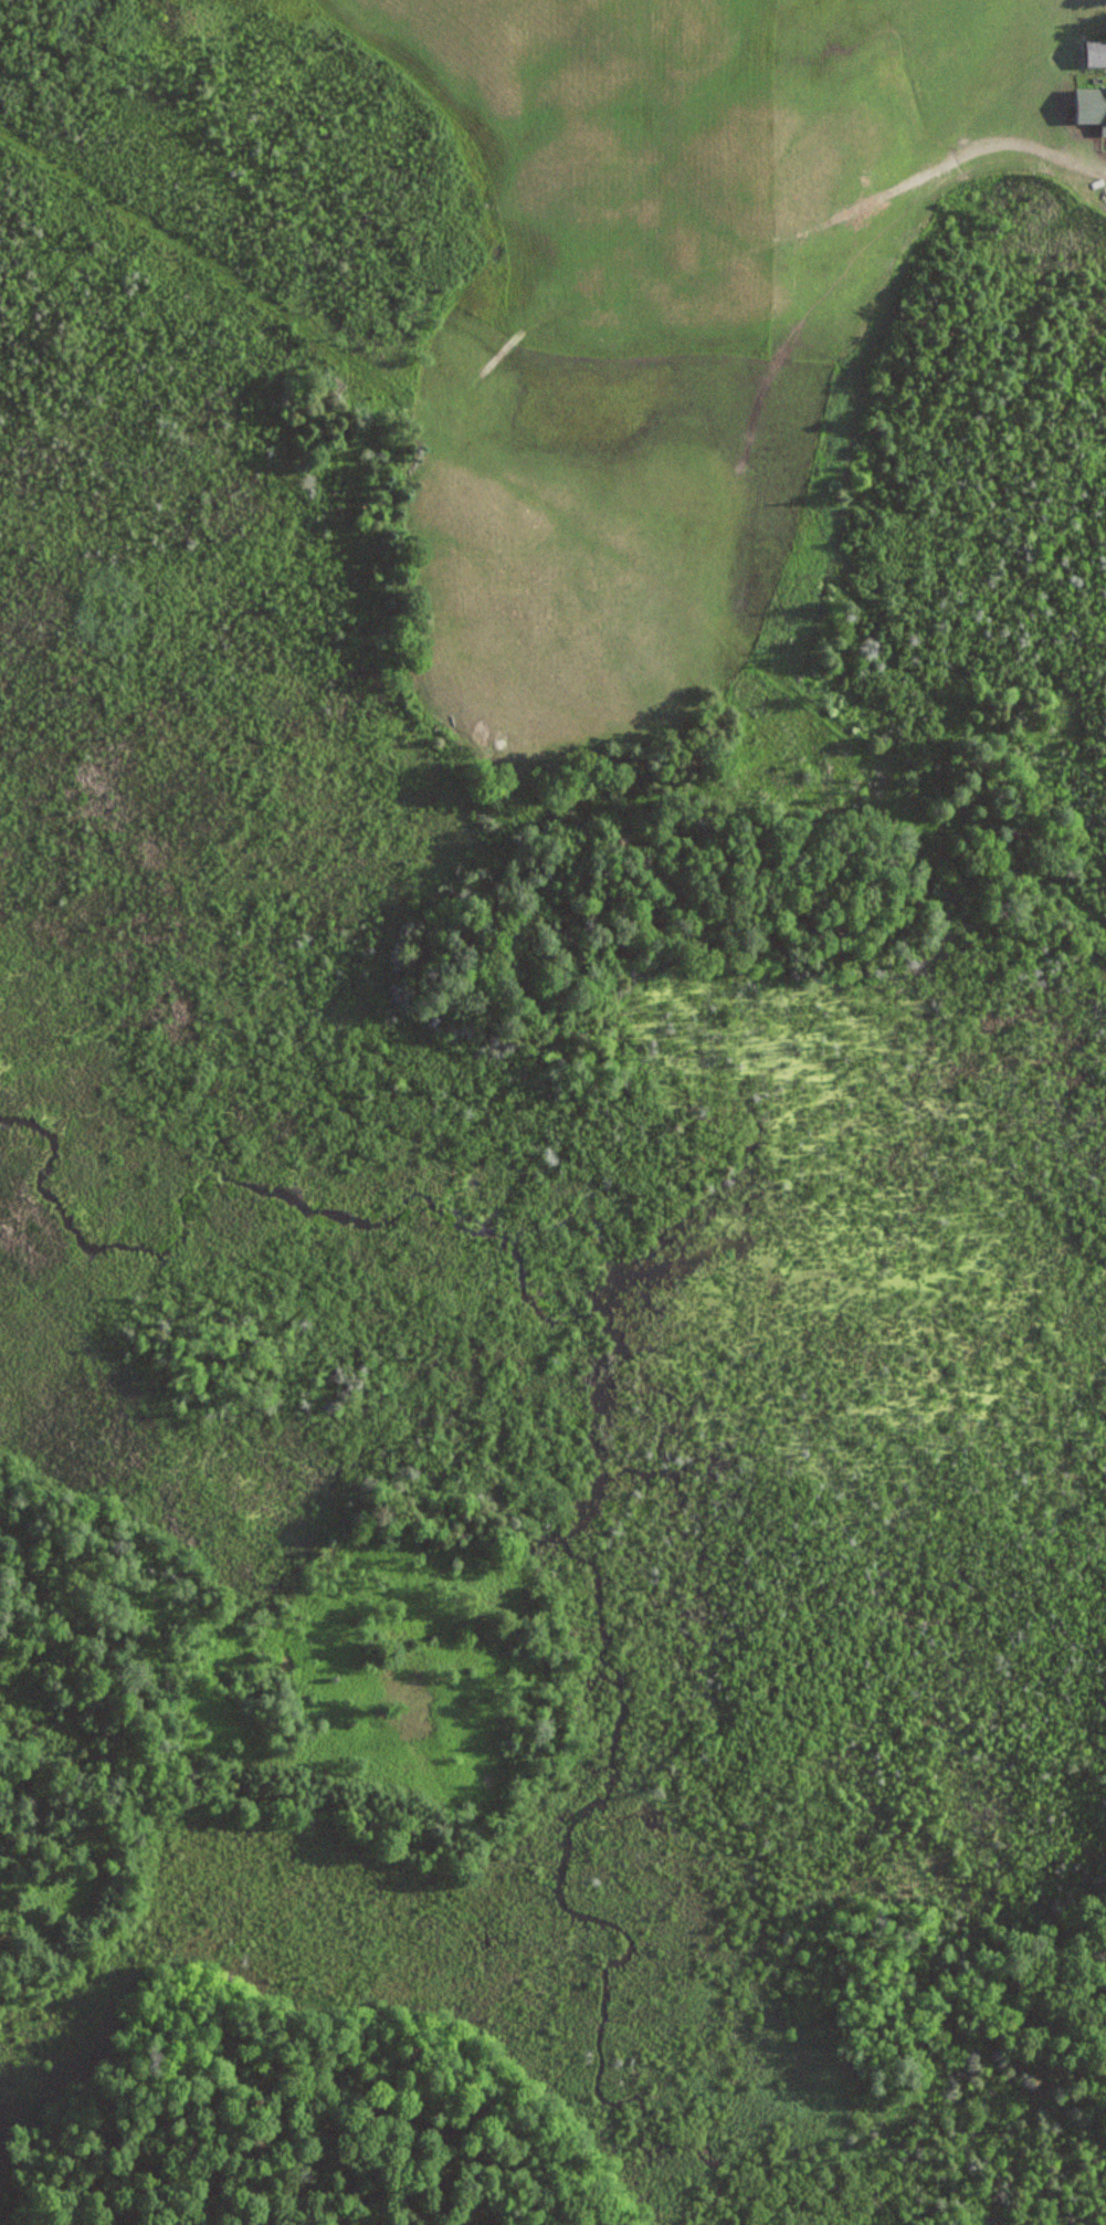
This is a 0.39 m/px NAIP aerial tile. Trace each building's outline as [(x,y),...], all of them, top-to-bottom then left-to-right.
[(1089,40),(1089,67),(1105,67),(1105,40),(1089,40)] [(1079,124),(1105,124),(1105,136),(1105,87),(1078,88),(1079,124)]
